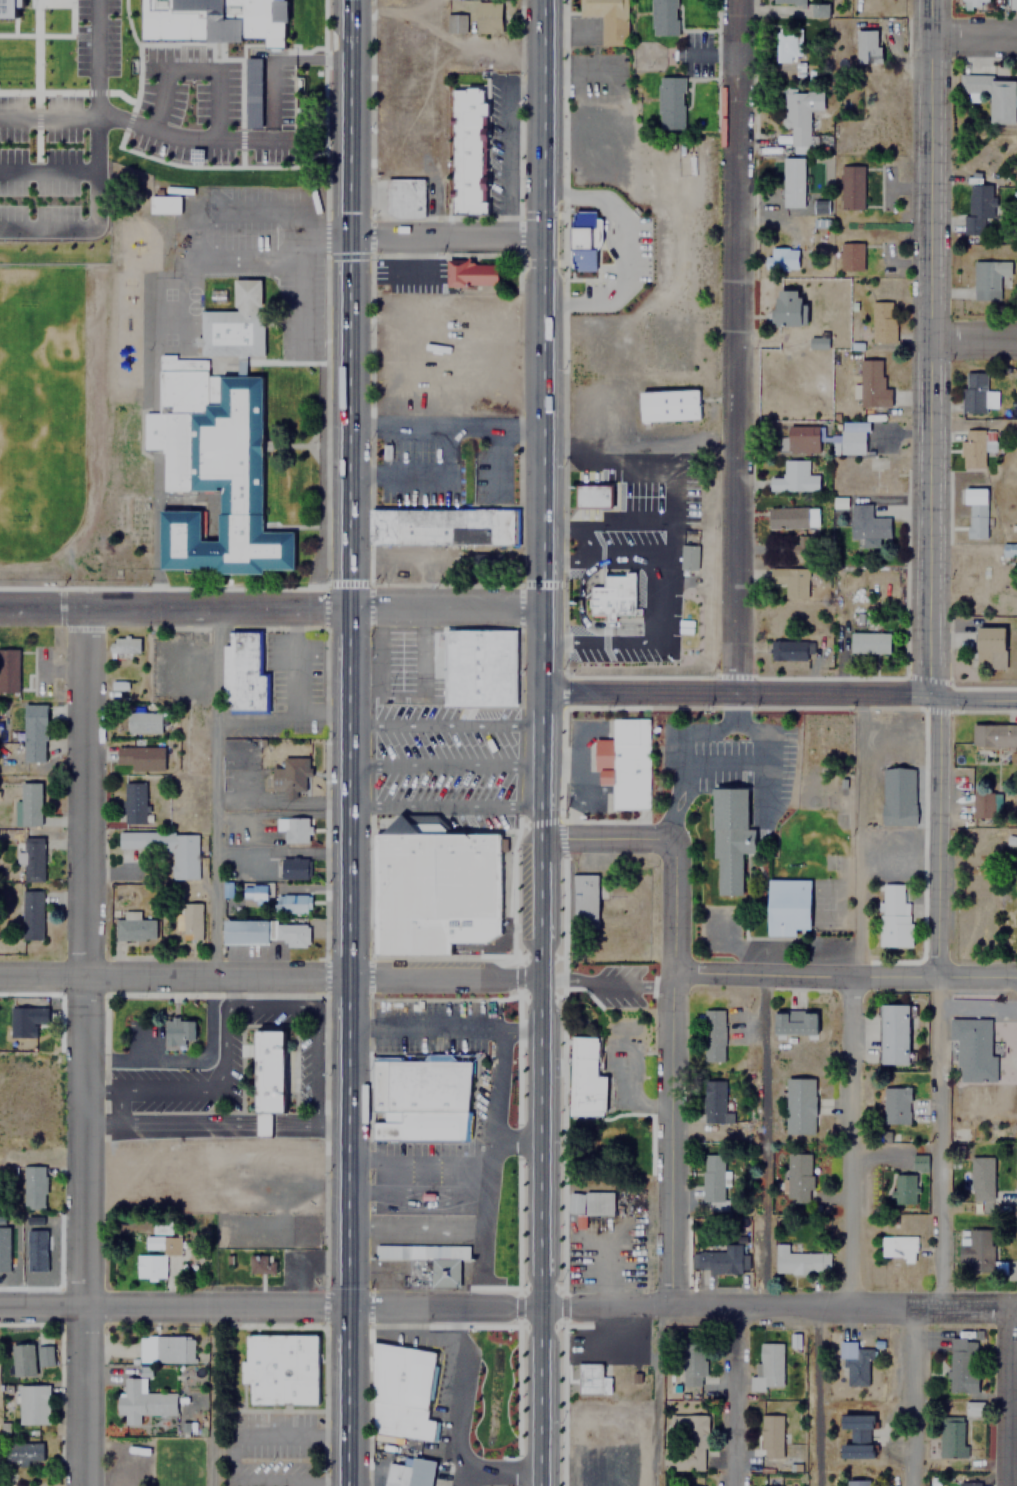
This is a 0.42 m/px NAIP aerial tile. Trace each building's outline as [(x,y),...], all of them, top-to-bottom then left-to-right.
[(27,17),(27,0),(0,0),(0,17),(27,17)] [(247,39),(247,36),(268,36),(267,45),(285,46),(285,20),(291,21),(292,0),(146,0),(145,38),(247,39)] [(577,16),(599,16),(599,45),(624,45),(624,0),(578,0),(577,16)] [(651,34),(677,34),(677,0),(651,0),(651,34)] [(963,8),(982,8),(982,1),(991,1),(991,0),(964,0),(963,8)] [(475,32),(501,32),(501,1),(475,1),(475,32)] [(813,17),(832,16),(832,3),(813,3),(813,17)] [(465,17),(447,17),(447,32),(465,32),(465,17)] [(879,62),(879,28),(855,28),(855,62),(879,62)] [(775,29),(775,61),(802,61),(802,29),(775,29)] [(264,58),(247,57),(247,81),(255,82),(255,98),(264,98),(264,58)] [(659,128),(684,128),(684,76),(659,76),(659,128)] [(1016,79),(990,78),(989,123),(1015,123),(1016,79)] [(482,175),(488,175),(488,189),(482,189),(482,201),(487,201),(487,213),(482,213),(482,214),(454,214),(454,89),(464,89),(464,86),(479,86),(479,89),(482,89),(482,101),(488,101),(488,116),(482,116),(482,127),(488,127),(488,140),(482,140),(482,175)] [(809,109),(823,109),(823,89),(782,89),(782,130),(781,130),(781,144),(809,144),(809,109)] [(806,207),(806,157),(784,157),(785,207),(806,207)] [(863,198),(863,171),(841,171),(841,198),(863,198)] [(386,178),(423,178),(423,218),(397,218),(386,213),(386,178)] [(963,215),(963,235),(984,235),(984,217),(994,217),(994,183),(969,184),(969,215),(963,215)] [(180,213),(180,195),(149,195),(149,213),(180,213)] [(815,200),(816,214),(831,214),(830,200),(815,200)] [(573,262),(573,249),(571,249),(571,227),(573,227),(573,219),(574,219),(574,209),(594,209),(594,217),(595,217),(600,224),(600,243),(595,248),(594,248),(594,269),(574,269),(574,262),(573,262)] [(863,242),(839,242),(839,271),(863,271),(863,242)] [(797,269),(797,247),(767,247),(767,269),(797,269)] [(498,285),(498,260),(446,260),(446,285),(498,285)] [(973,299),(1000,299),(1000,276),(1011,276),(1011,260),(973,260),(973,299)] [(200,347),(194,347),(194,336),(200,336),(200,311),(233,311),(233,279),(259,279),(259,307),(256,306),(256,311),(262,311),(262,355),(245,355),(245,376),(261,376),(261,531),(293,531),(293,569),(261,569),(261,572),(160,572),(160,510),(200,510),(200,540),(216,540),(216,513),(218,513),(219,493),(165,493),(165,453),(143,453),(144,413),(158,413),(158,355),(175,355),(175,359),(208,359),(208,376),(236,376),(236,355),(200,355),(200,347)] [(775,325),(802,325),(802,296),(775,296),(775,325)] [(869,342),(895,342),(895,301),(869,301),(869,342)] [(826,348),(826,337),(810,337),(810,348),(826,348)] [(858,359),(858,407),(890,406),(890,388),(881,388),(881,359),(858,359)] [(962,412),(985,412),(986,372),(962,372),(962,412)] [(639,391),(640,422),(698,420),(697,389),(639,391)] [(866,422),(840,422),(840,454),(866,454),(866,422)] [(818,453),(818,424),(787,424),(787,453),(818,453)] [(984,465),(984,450),(989,450),(989,440),(986,440),(986,429),(962,429),(962,465),(984,465)] [(817,474),(806,474),(806,460),(782,460),(782,477),(769,477),(769,491),(817,491),(817,474)] [(574,484),(610,484),(610,507),(574,507),(574,484)] [(986,538),(986,488),(962,488),(962,504),(966,504),(966,539),(986,538)] [(850,538),(889,538),(889,517),(870,517),(870,504),(850,504),(850,538)] [(513,545),(369,545),(369,507),(513,507),(513,545)] [(816,507),(767,507),(767,528),(816,528),(816,507)] [(805,554),(805,535),(788,535),(788,554),(805,554)] [(1004,544),(1005,557),(1016,557),(1016,543),(1004,544)] [(695,544),(679,544),(679,570),(695,570),(695,544)] [(769,567),(769,583),(783,583),(783,598),(805,598),(805,567),(769,567)] [(588,587),(603,587),(603,576),(625,576),(625,573),(633,573),(633,615),(588,615),(588,587)] [(1004,668),(1004,626),(977,626),(977,668),(1004,668)] [(266,674),(259,674),(259,631),(223,631),(223,700),(227,700),(227,712),(266,712),(266,674)] [(443,631),(514,631),(515,705),(444,706),(443,631)] [(888,632),(849,632),(849,654),(888,654),(888,632)] [(138,637),(109,637),(109,654),(138,654),(138,637)] [(805,640),(769,640),(769,660),(805,660),(805,640)] [(18,648),(0,648),(0,692),(18,692),(18,648)] [(20,762),(45,762),(45,703),(21,703),(20,762)] [(160,710),(126,710),(126,732),(160,732),(160,710)] [(647,719),(647,810),(612,810),(612,784),(598,784),(598,770),(592,770),(592,739),(612,739),(612,719),(647,719)] [(970,724),(970,746),(1016,746),(1016,724),(970,724)] [(163,745),(116,745),(116,764),(130,764),(130,771),(163,771),(163,745)] [(306,791),(305,757),(276,758),(276,791),(306,791)] [(915,825),(915,767),(880,767),(880,825),(915,825)] [(40,782),(19,782),(19,826),(40,826),(40,782)] [(144,823),(144,782),(122,782),(122,823),(144,823)] [(711,859),(716,859),(716,895),(740,895),(740,853),(753,853),(753,828),(747,828),(747,786),(712,785),(711,859)] [(972,818),(992,818),(992,791),(972,791),(972,818)] [(386,826),(400,813),(409,822),(440,822),(446,828),(446,833),(500,833),(500,932),(484,941),(450,941),(450,953),(373,953),(373,826),(386,826)] [(283,818),(283,843),(308,843),(308,818),(283,818)] [(196,879),(197,833),(119,832),(119,849),(172,850),(171,879),(196,879)] [(42,837),(20,837),(20,876),(42,876),(42,837)] [(279,857),(279,879),(307,879),(307,857),(279,857)] [(596,874),(569,874),(570,920),(596,920),(596,874)] [(810,879),(767,879),(767,935),(795,935),(795,929),(810,929),(810,879)] [(909,946),(909,902),(902,902),(902,884),(879,884),(879,946),(909,946)] [(265,885),(242,885),(242,902),(265,902),(265,885)] [(42,939),(42,893),(20,893),(20,939),(42,939)] [(275,895),(275,912),(306,912),(306,895),(275,895)] [(200,939),(200,902),(180,902),(180,939),(200,939)] [(114,918),(114,939),(154,939),(154,918),(138,918),(138,911),(124,911),(124,918),(114,918)] [(223,944),(267,944),(267,919),(223,919),(223,944)] [(308,945),(308,923),(274,923),(274,945),(308,945)] [(876,1063),(908,1063),(908,1004),(876,1004),(876,1063)] [(10,1036),(37,1037),(37,1026),(48,1026),(48,1007),(10,1006),(10,1036)] [(722,1009),(701,1009),(701,1060),(722,1060),(722,1009)] [(772,1009),(772,1034),(815,1034),(815,1009),(772,1009)] [(957,1081),(995,1081),(995,1054),(990,1054),(990,1018),(949,1017),(948,1039),(958,1039),(957,1081)] [(126,1019),(126,1048),(191,1048),(191,1019),(126,1019)] [(292,1035),(263,1035),(262,1117),(279,1117),(291,1117),(292,1035)] [(605,1116),(606,1075),(596,1075),(597,1036),(570,1036),(569,1115),(605,1116)] [(470,1059),(371,1059),(371,1139),(463,1139),(470,1059)] [(785,1077),(785,1132),(814,1132),(814,1077),(785,1077)] [(723,1079),(701,1079),(701,1122),(731,1122),(731,1111),(723,1111),(723,1079)] [(882,1124),(909,1124),(909,1087),(882,1087),(882,1124)] [(262,1117),(261,1144),(278,1144),(279,1117),(262,1117)] [(810,1202),(810,1151),(785,1151),(786,1202),(810,1202)] [(701,1208),(722,1208),(722,1153),(701,1153),(701,1208)] [(993,1155),(970,1155),(970,1199),(993,1199),(993,1155)] [(23,1165),(23,1210),(45,1210),(45,1165),(23,1165)] [(894,1202),(915,1202),(915,1173),(894,1173),(894,1202)] [(564,1191),(564,1213),(613,1213),(613,1191),(564,1191)] [(10,1270),(9,1226),(0,1226),(0,1270),(10,1270)] [(993,1272),(992,1228),(968,1229),(968,1239),(959,1239),(959,1261),(969,1261),(969,1272),(993,1272)] [(47,1229),(28,1230),(29,1270),(48,1270),(47,1229)] [(144,1253),(135,1253),(135,1278),(165,1278),(165,1254),(180,1255),(180,1235),(144,1235),(144,1253)] [(915,1235),(880,1235),(880,1258),(915,1258),(915,1235)] [(787,1251),(787,1243),(774,1243),(774,1273),(828,1272),(828,1251),(787,1251)] [(374,1244),(468,1245),(468,1258),(459,1258),(458,1285),(408,1285),(408,1257),(374,1257),(374,1244)] [(699,1247),(698,1271),(740,1272),(741,1248),(699,1247)] [(274,1274),(274,1259),(248,1259),(248,1274),(274,1274)] [(139,1335),(139,1362),(193,1362),(193,1335),(139,1335)] [(317,1405),(317,1335),(244,1335),(243,1384),(250,1384),(250,1405),(317,1405)] [(976,1338),(948,1338),(948,1391),(976,1391),(976,1338)] [(868,1385),(868,1347),(855,1346),(855,1340),(838,1340),(837,1366),(846,1366),(845,1385),(868,1385)] [(704,1342),(681,1342),(681,1385),(704,1385),(704,1342)] [(780,1343),(758,1343),(758,1373),(748,1373),(748,1389),(780,1389),(780,1343)] [(366,1433),(433,1441),(435,1421),(427,1420),(435,1351),(376,1344),(366,1433)] [(34,1377),(34,1345),(12,1345),(12,1377),(34,1377)] [(38,1367),(53,1367),(53,1349),(38,1349),(38,1367)] [(610,1377),(601,1377),(601,1363),(577,1363),(577,1394),(610,1394),(610,1377)] [(175,1416),(175,1393),(144,1393),(144,1379),(123,1379),(123,1392),(116,1392),(115,1416),(175,1416)] [(18,1424),(48,1424),(48,1385),(18,1385),(18,1424)] [(964,1415),(981,1415),(981,1401),(964,1401),(964,1415)] [(872,1413),(842,1413),(841,1431),(849,1431),(849,1443),(842,1443),(842,1458),(872,1458),(872,1413)] [(661,1447),(661,1471),(704,1471),(704,1415),(669,1414),(669,1434),(691,1434),(691,1447),(661,1447)] [(780,1414),(759,1414),(759,1457),(780,1457),(780,1414)] [(938,1457),(965,1457),(965,1420),(939,1420),(938,1457)] [(42,1444),(6,1444),(6,1461),(42,1461),(42,1444)] [(402,1456),(401,1465),(388,1463),(385,1485),(431,1485),(434,1461),(402,1456)]
